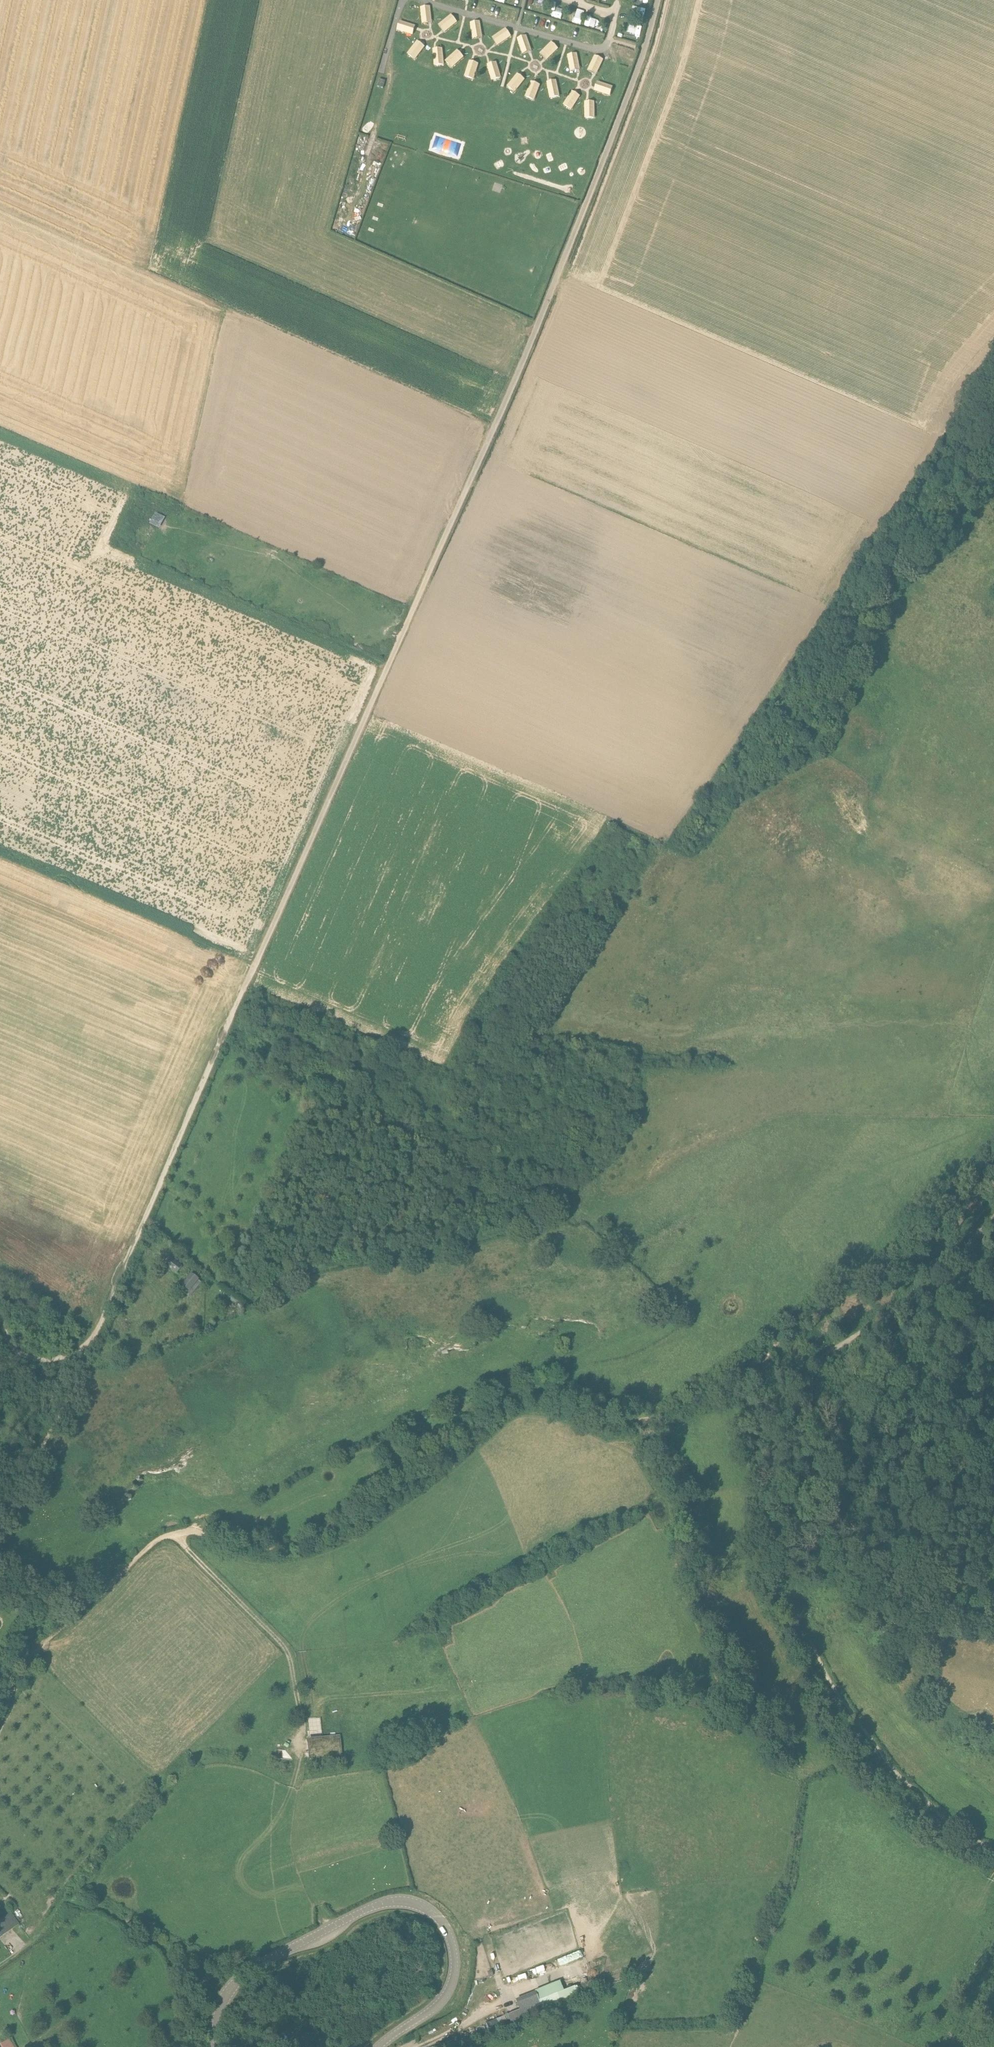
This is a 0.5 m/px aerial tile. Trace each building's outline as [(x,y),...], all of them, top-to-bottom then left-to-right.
[(531,10),(540,13),(544,0),(534,0),(531,10)] [(423,23),(433,23),(432,6),(422,6),(423,23)] [(444,31),(458,23),(453,15),(439,23),(444,31)] [(414,34),(417,24),(400,20),(398,30),(414,34)] [(481,21),(471,23),(474,39),(485,37),(481,21)] [(507,28),(493,36),(498,45),(512,36),(507,28)] [(519,37),(522,53),(532,51),(529,35),(519,37)] [(418,40),(408,53),(415,59),(426,47),(418,40)] [(552,41),(540,53),(547,60),(559,49),(552,41)] [(443,47),(433,49),(436,66),(446,64),(443,47)] [(446,61),(452,68),(465,57),(458,49),(446,61)] [(571,71),(581,70),(579,53),(569,54),(571,71)] [(597,75),(605,59),(596,55),(588,70),(597,75)] [(476,79),(479,62),(469,61),(466,77),(476,79)] [(498,61),(488,65),(493,81),(503,77),(498,61)] [(519,73),(507,86),(514,92),(526,79),(519,73)] [(551,98),(562,96),(558,79),(548,82),(551,98)] [(526,97),(535,100),(541,84),(532,81),(526,97)] [(595,90),(611,95),(614,85),(598,81),(595,90)] [(574,110),(581,94),(571,90),(565,106),(574,110)] [(596,101),(586,101),(586,118),(596,118),(596,101)] [(165,517),(155,512),(149,523),(159,529),(165,517)] [(182,1267),(169,1258),(164,1264),(177,1274),(182,1267)] [(189,1291),(198,1280),(191,1275),(182,1286),(189,1291)] [(334,1750),(333,1741),(309,1744),(310,1753),(334,1750)] [(19,1924),(11,1912),(0,1920),(0,1937),(19,1924)] [(580,1947),(570,1950),(572,1958),(582,1955),(580,1947)] [(515,1999),(519,2009),(523,2019),(543,2011),(539,2000),(535,1991),(515,1999)] [(488,2029),(499,2025),(497,2019),(486,2024),(488,2029)] [(10,2037),(1,2042),(3,2046),(16,2046),(10,2037)]
